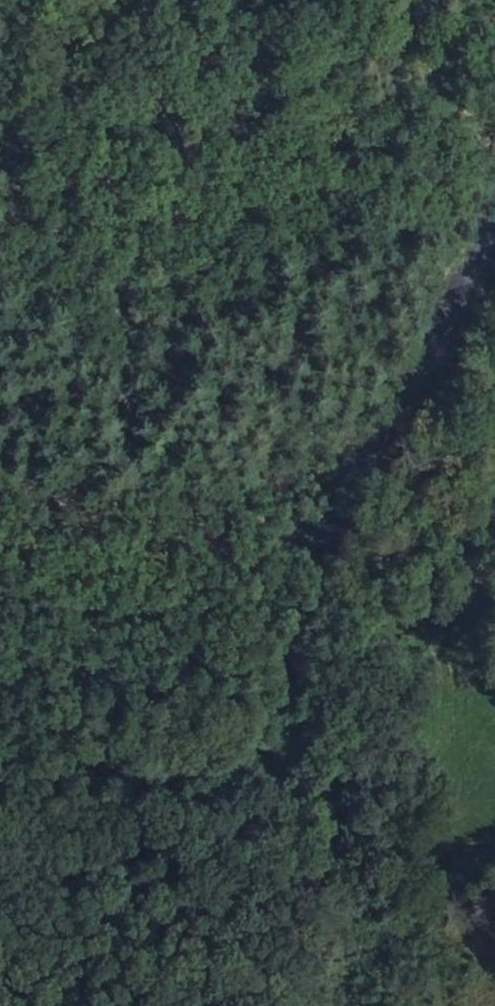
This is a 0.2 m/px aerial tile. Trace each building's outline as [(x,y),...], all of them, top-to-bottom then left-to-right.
[(82,986),(76,978),(69,983),(74,991),(82,986)]
